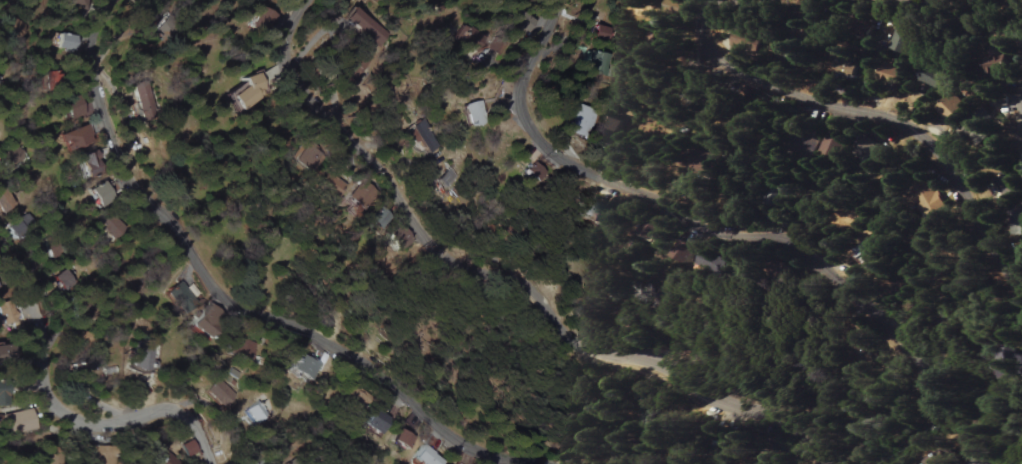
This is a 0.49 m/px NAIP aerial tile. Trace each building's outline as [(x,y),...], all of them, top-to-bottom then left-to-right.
[(385,34),(349,8),(340,20),(376,46),(385,34)] [(249,30),(270,34),(274,13),(254,9),(249,30)] [(511,14),(511,42),(528,42),(528,14),(511,14)] [(482,39),(462,23),(451,37),(472,53),(482,39)] [(609,29),(593,25),(590,38),(606,42),(609,29)] [(912,55),(921,33),(904,26),(895,48),(912,55)] [(54,49),(72,53),(75,37),(57,34),(54,49)] [(987,74),(1010,71),(1007,48),(985,50),(987,74)] [(604,76),(607,55),(590,52),(586,73),(604,76)] [(863,65),(846,57),(839,71),(857,80),(863,65)] [(903,85),(906,71),(884,66),(881,80),(903,85)] [(946,90),(951,76),(927,68),(923,82),(946,90)] [(229,94),(234,107),(265,96),(256,73),(241,79),(245,88),(229,94)] [(139,122),(155,119),(149,84),(133,87),(139,122)] [(482,101),(464,104),(468,127),(485,124),(482,101)] [(565,132),(584,138),(593,112),(575,105),(565,132)] [(600,138),(618,145),(628,121),(610,113),(600,138)] [(969,136),(990,142),(995,125),(974,119),(969,136)] [(422,156),(437,147),(421,120),(406,129),(422,156)] [(91,143),(87,125),(55,134),(60,152),(91,143)] [(820,153),(841,159),(846,139),(826,133),(820,153)] [(820,137),(799,134),(795,154),(816,157),(820,137)] [(295,165),(313,175),(325,153),(306,143),(295,165)] [(879,147),(860,145),(858,170),(878,172),(879,147)] [(0,157),(7,172),(26,163),(19,149),(0,157)] [(523,168),(532,182),(542,175),(534,162),(523,168)] [(457,177),(450,169),(436,180),(444,189),(457,177)] [(347,185),(334,172),(321,185),(335,198),(347,185)] [(1007,201),(1021,193),(1010,172),(996,180),(1007,201)] [(359,213),(377,192),(362,180),(344,201),(359,213)] [(84,191),(94,209),(112,200),(102,182),(84,191)] [(928,219),(947,207),(936,189),(916,201),(928,219)] [(769,190),(768,202),(782,203),(784,191),(769,190)] [(584,218),(604,226),(611,209),(590,202),(584,218)] [(111,242),(124,229),(107,214),(95,228),(111,242)] [(27,231),(17,218),(3,229),(13,241),(27,231)] [(658,242),(663,228),(647,222),(641,237),(658,242)] [(688,264),(696,248),(681,240),(673,255),(688,264)] [(696,268),(724,272),(726,258),(698,254),(696,268)] [(50,278),(59,293),(74,285),(65,269),(50,278)] [(165,292),(179,314),(195,303),(181,282),(165,292)] [(16,307),(0,308),(0,324),(17,324),(16,307)] [(189,328),(197,333),(194,338),(206,345),(219,322),(205,313),(200,322),(194,319),(189,328)] [(255,347),(237,339),(231,353),(248,361),(255,347)] [(16,361),(13,343),(0,345),(0,363),(16,361)] [(149,372),(149,365),(156,365),(157,346),(133,345),(132,371),(149,372)] [(291,376),(310,383),(321,354),(315,352),(313,359),(299,354),(291,376)] [(225,409),(236,393),(216,379),(205,394),(225,409)] [(253,424),(267,416),(259,401),(245,409),(253,424)] [(389,418),(373,409),(363,427),(379,436),(389,418)] [(1,416),(5,436),(36,430),(32,410),(1,416)] [(407,450),(414,438),(399,429),(392,440),(407,450)] [(198,452),(193,441),(181,446),(186,458),(198,452)] [(421,446),(412,460),(418,463),(441,463),(444,460),(421,446)] [(94,447),(94,456),(114,457),(114,448),(94,447)] [(945,449),(930,463),(931,463),(959,463),(945,449)]
